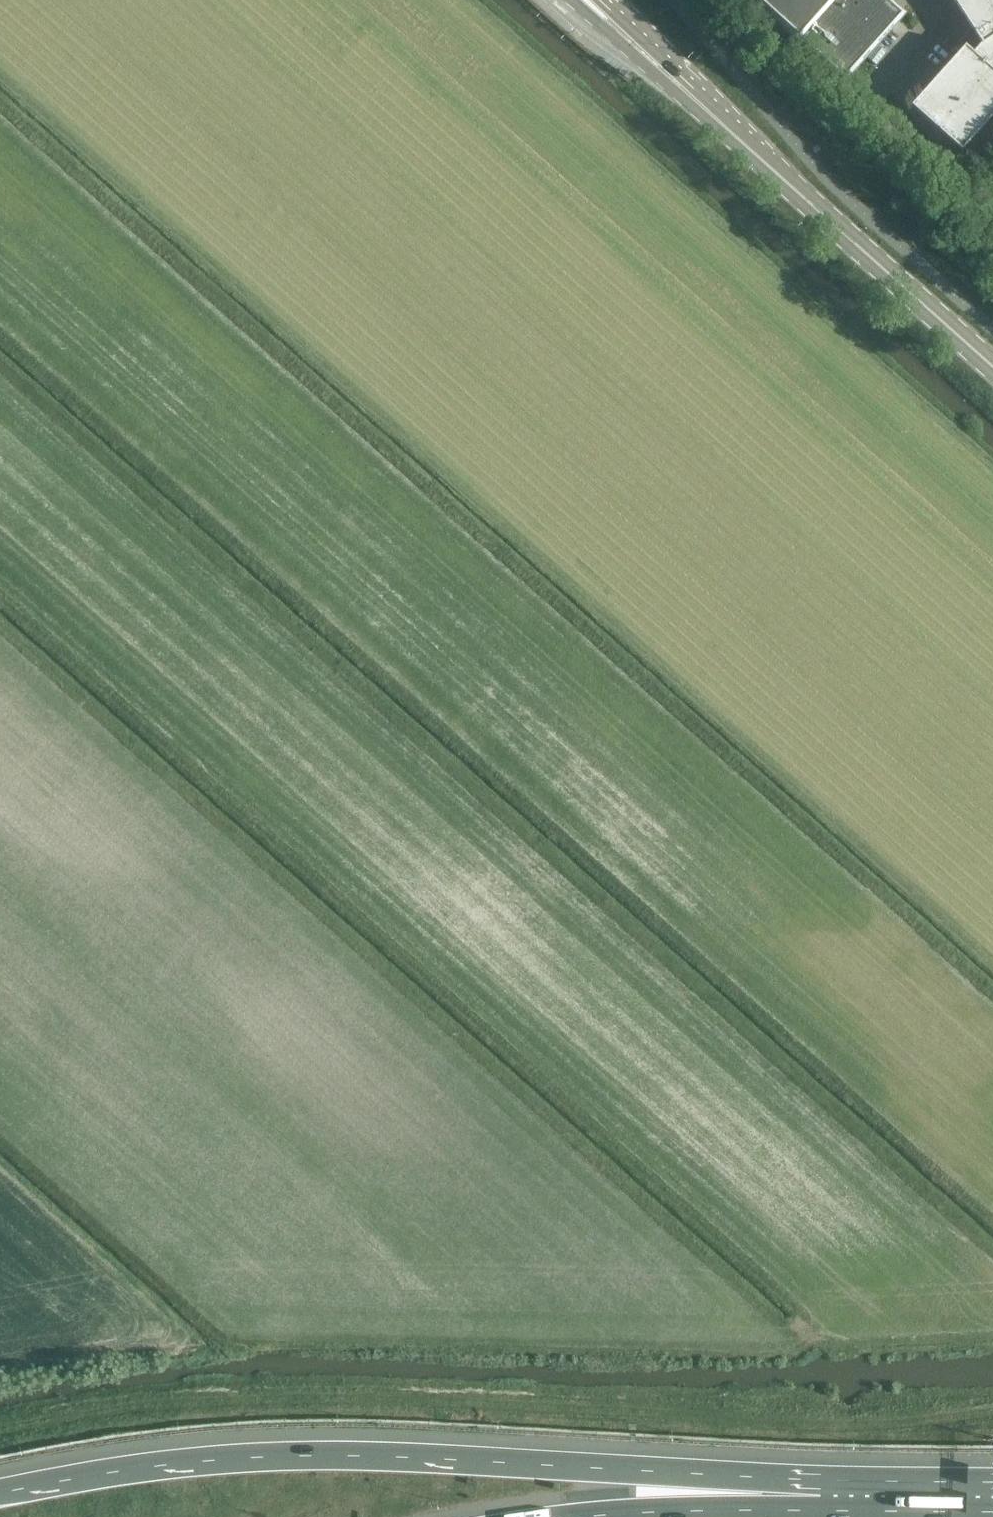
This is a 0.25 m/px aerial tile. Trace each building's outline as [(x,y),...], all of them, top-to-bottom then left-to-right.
[(898,17),(879,0),(752,0),(841,81),(898,17)] [(978,37),(967,47),(966,46),(911,106),(961,152),(992,117),(992,0),(954,0),(978,37)] [(604,61),(623,76),(628,68),(609,54),(604,61)]
